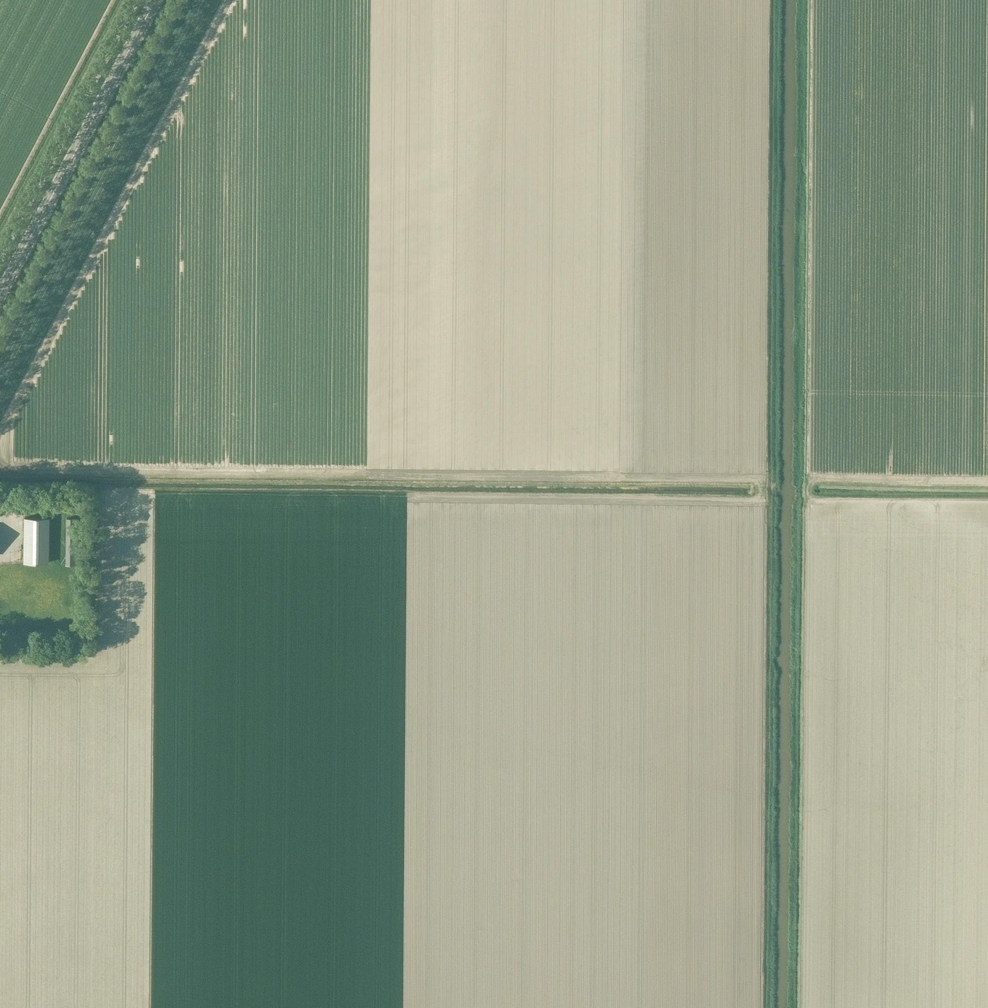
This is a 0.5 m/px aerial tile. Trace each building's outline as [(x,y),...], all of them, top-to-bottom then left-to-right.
[(158,59),(164,49),(157,45),(151,55),(158,59)] [(49,562),(49,517),(24,517),(23,562),(49,562)] [(78,565),(78,518),(66,518),(66,564),(78,565)]
